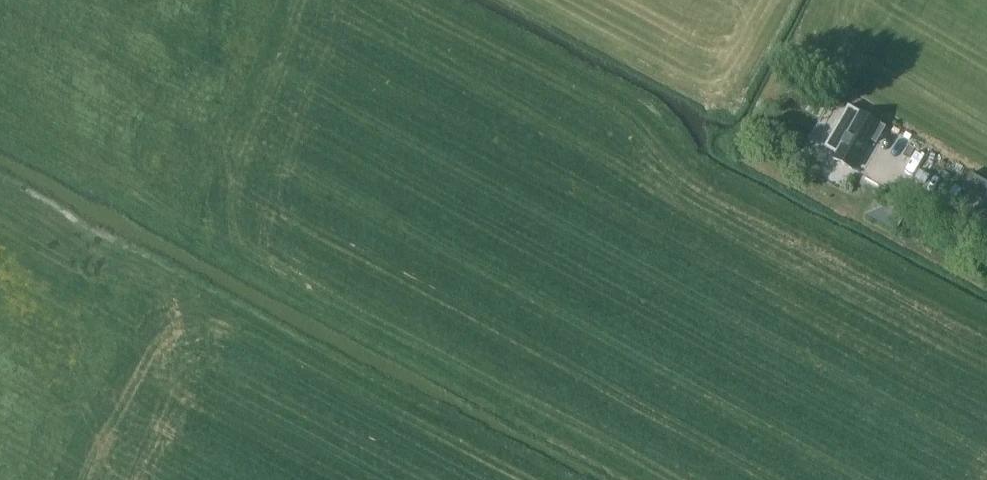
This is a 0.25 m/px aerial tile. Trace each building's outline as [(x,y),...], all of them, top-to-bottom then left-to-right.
[(874,143),(883,127),(846,106),(823,147),(835,154),(832,159),(850,170),(868,140),(874,143)] [(902,129),(895,141),(932,162),(939,150),(902,129)]
